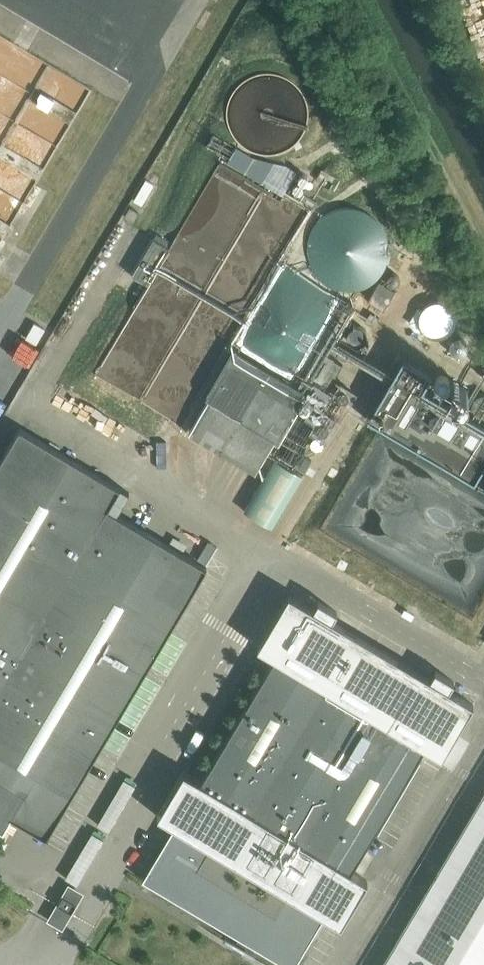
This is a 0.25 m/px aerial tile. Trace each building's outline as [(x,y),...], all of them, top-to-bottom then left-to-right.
[(213,132),(206,143),(229,158),(236,147),(213,132)] [(34,182),(23,201),(30,205),(41,186),(34,182)] [(302,192),(297,200),(312,209),(317,201),(302,192)] [(134,221),(139,211),(130,206),(124,215),(134,221)] [(394,252),(394,251),(393,243),(391,236),(387,229),(383,223),(376,217),(370,214),(363,211),(355,210),(348,210),(340,212),(333,216),(326,221),(321,226),(317,233),(314,241),(312,250),(313,258),(315,266),(318,272),(323,278),(329,283),(335,287),(342,290),(350,291),(357,291),(366,289),(373,286),(380,282),(386,275),(390,268),(393,261),(394,252)] [(140,260),(133,274),(148,283),(170,246),(154,237),(140,260)] [(381,282),(370,301),(385,309),(396,290),(381,282)] [(374,326),(380,317),(371,312),(366,321),(374,326)] [(45,328),(35,322),(26,337),(37,343),(45,328)] [(307,387),(234,344),(204,396),(209,399),(190,431),(259,471),(271,451),(295,465),(321,420),(296,406),(307,387)] [(327,354),(312,380),(328,389),(343,363),(327,354)] [(402,355),(366,417),(474,479),(483,462),(483,422),(422,386),(431,371),(402,355)] [(207,566),(108,507),(120,487),(20,427),(0,461),(0,821),(5,824),(3,829),(4,830),(13,815),(49,837),(49,835),(48,835),(207,566)] [(296,471),(303,475),(309,465),(302,461),(296,471)] [(274,464),(244,516),(271,532),(302,480),(274,464)] [(143,879),(144,880),(147,875),(242,931),(237,941),(227,935),(225,937),(255,954),(256,952),(245,946),(251,936),(295,962),(294,964),(295,964),(328,910),(345,921),(369,879),(352,869),(426,745),(443,755),(475,702),(455,691),(460,681),(437,668),(432,677),(336,620),(342,611),(319,597),(313,606),(290,593),(259,646),(276,656),(202,780),(185,769),(160,811),(177,822),(143,879)] [(383,964),(483,964),(483,794),(383,964)] [(72,911),(77,903),(76,902),(81,895),(68,888),(64,895),(63,895),(58,903),(59,904),(51,916),(64,923),(71,911),(72,911)]
